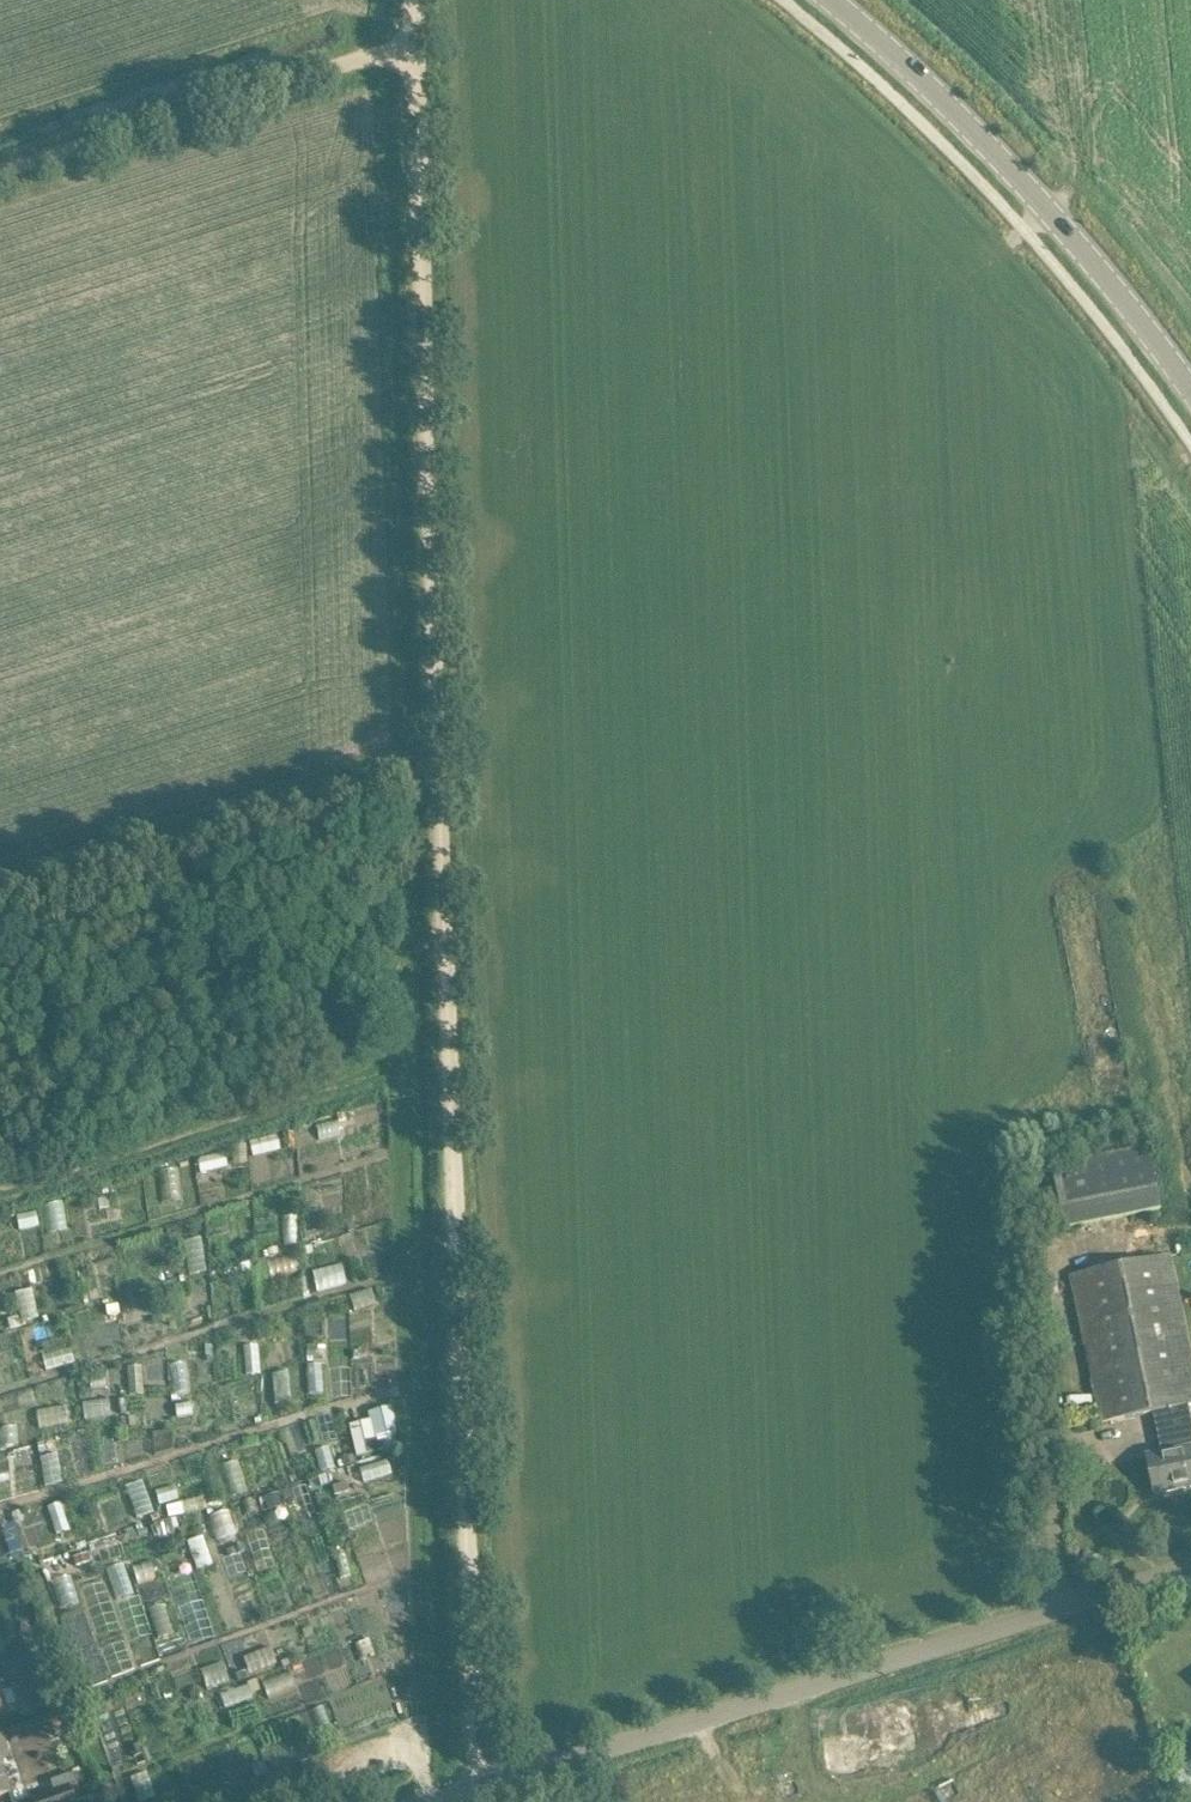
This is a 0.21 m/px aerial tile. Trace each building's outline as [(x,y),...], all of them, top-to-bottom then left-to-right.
[(1149,1148),(1054,1167),(1066,1229),(1161,1210),(1149,1148)] [(1154,1413),(1162,1454),(1148,1457),(1155,1494),(1190,1487),(1190,1414),(1189,1406),(1190,1405),(1190,1352),(1172,1256),(1072,1276),(1101,1423),(1154,1413)] [(17,1319),(8,1321),(10,1330),(19,1328),(17,1319)] [(175,1522),(168,1524),(170,1532),(177,1529),(175,1522)] [(38,1655),(24,1659),(28,1672),(42,1667),(38,1655)] [(0,1658),(0,1711),(6,1709),(1,1693),(17,1689),(6,1656),(0,1658)] [(9,1757),(1,1736),(0,1737),(0,1760),(9,1757)] [(9,1794),(0,1769),(0,1797),(9,1794)] [(33,1801),(75,1801),(84,1799),(75,1773),(49,1782),(53,1793),(32,1800),(33,1801)]
